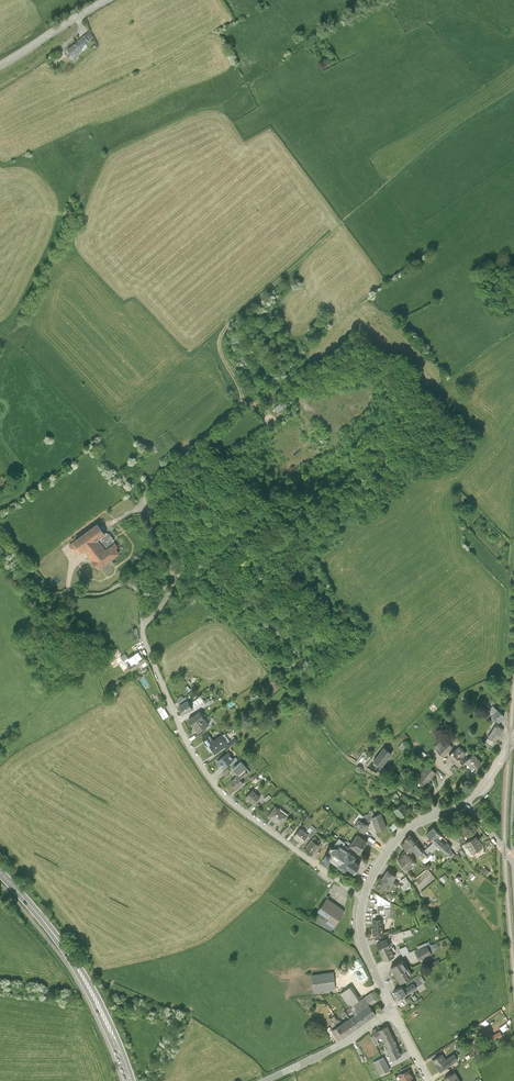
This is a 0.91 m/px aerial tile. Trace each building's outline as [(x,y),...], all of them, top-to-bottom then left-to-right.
[(70,45),(78,56),(85,51),(82,48),(90,42),(88,40),(92,38),(88,32),(70,45)] [(74,59),(78,56),(70,45),(66,49),(74,59)]
